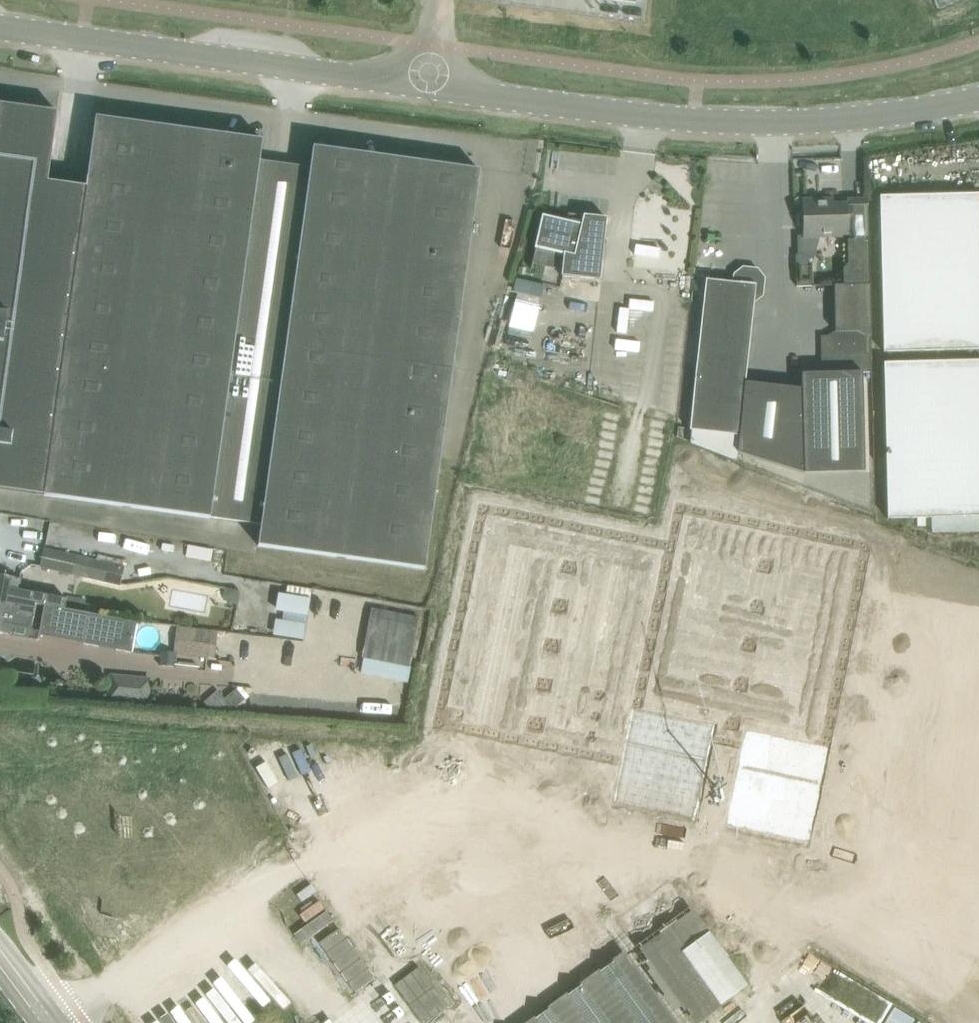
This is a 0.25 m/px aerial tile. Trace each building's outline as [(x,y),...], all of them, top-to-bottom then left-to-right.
[(44,495),(87,186),(48,181),(58,111),(0,103),(0,488),(44,495)] [(258,545),(425,568),(480,170),(313,147),(311,166),(274,163),(263,161),(260,161),(263,140),(96,117),(93,139),(44,495),(261,524),(258,545)] [(265,143),(263,161),(274,163),(276,145),(265,143)] [(884,351),(978,349),(978,193),(880,196),(884,351)] [(641,205),(638,224),(634,265),(683,271),(689,210),(665,207),(666,197),(656,196),(655,206),(641,205)] [(799,212),(798,212),(798,225),(800,225),(804,229),(804,235),(804,236),(820,236),(849,235),(849,240),(848,240),(848,264),(843,269),(843,284),(870,283),(868,198),(848,199),(848,204),(834,204),(823,205),(823,199),(803,200),(803,208),(799,212)] [(562,276),(600,279),(607,217),(568,213),(568,221),(543,215),(536,247),(564,254),(562,276)] [(798,254),(796,254),(797,285),(812,285),(812,264),(802,254),(798,254)] [(695,380),(690,430),(693,430),(692,441),(739,460),(740,452),(745,384),(754,303),(755,294),(763,295),(765,277),(758,268),(743,266),(733,273),(733,282),(706,279),(704,299),(695,380)] [(843,284),(833,284),(834,331),(861,331),(870,334),(872,334),(870,283),(843,284)] [(822,372),(802,373),(802,389),(804,473),(860,472),(864,471),(862,372),(871,372),(870,334),(861,331),(834,331),(829,334),(828,336),(821,336),(822,372)] [(931,517),(932,533),(978,532),(978,360),(884,362),(888,519),(931,517)] [(745,384),(740,452),(804,473),(802,389),(745,384)] [(428,717),(618,757),(626,717),(700,733),(696,752),(735,760),(739,741),(813,756),(805,795),(978,831),(978,605),(879,584),(887,545),(698,506),(690,545),(473,500),(428,717)] [(40,567),(90,577),(121,584),(127,561),(98,555),(97,559),(94,559),(44,548),(40,567)] [(15,606),(14,614),(33,618),(35,605),(64,611),(65,608),(66,600),(38,595),(29,593),(19,591),(21,579),(0,575),(0,603),(15,606)] [(282,590),(277,634),(309,638),(314,593),(282,590)] [(10,634),(10,636),(38,641),(40,631),(87,639),(86,644),(131,652),(137,624),(64,611),(35,605),(33,618),(14,614),(15,606),(0,603),(0,632),(10,634)] [(419,617),(373,608),(364,658),(410,666),(419,617)] [(177,626),(175,654),(210,657),(213,629),(177,626)] [(232,710),(245,699),(239,690),(228,699),(221,690),(208,700),(217,712),(227,704),(232,710)] [(617,916),(694,1022),(696,1022),(744,988),(667,880),(617,916)] [(527,1022),(671,1022),(621,954),(527,1022)]
